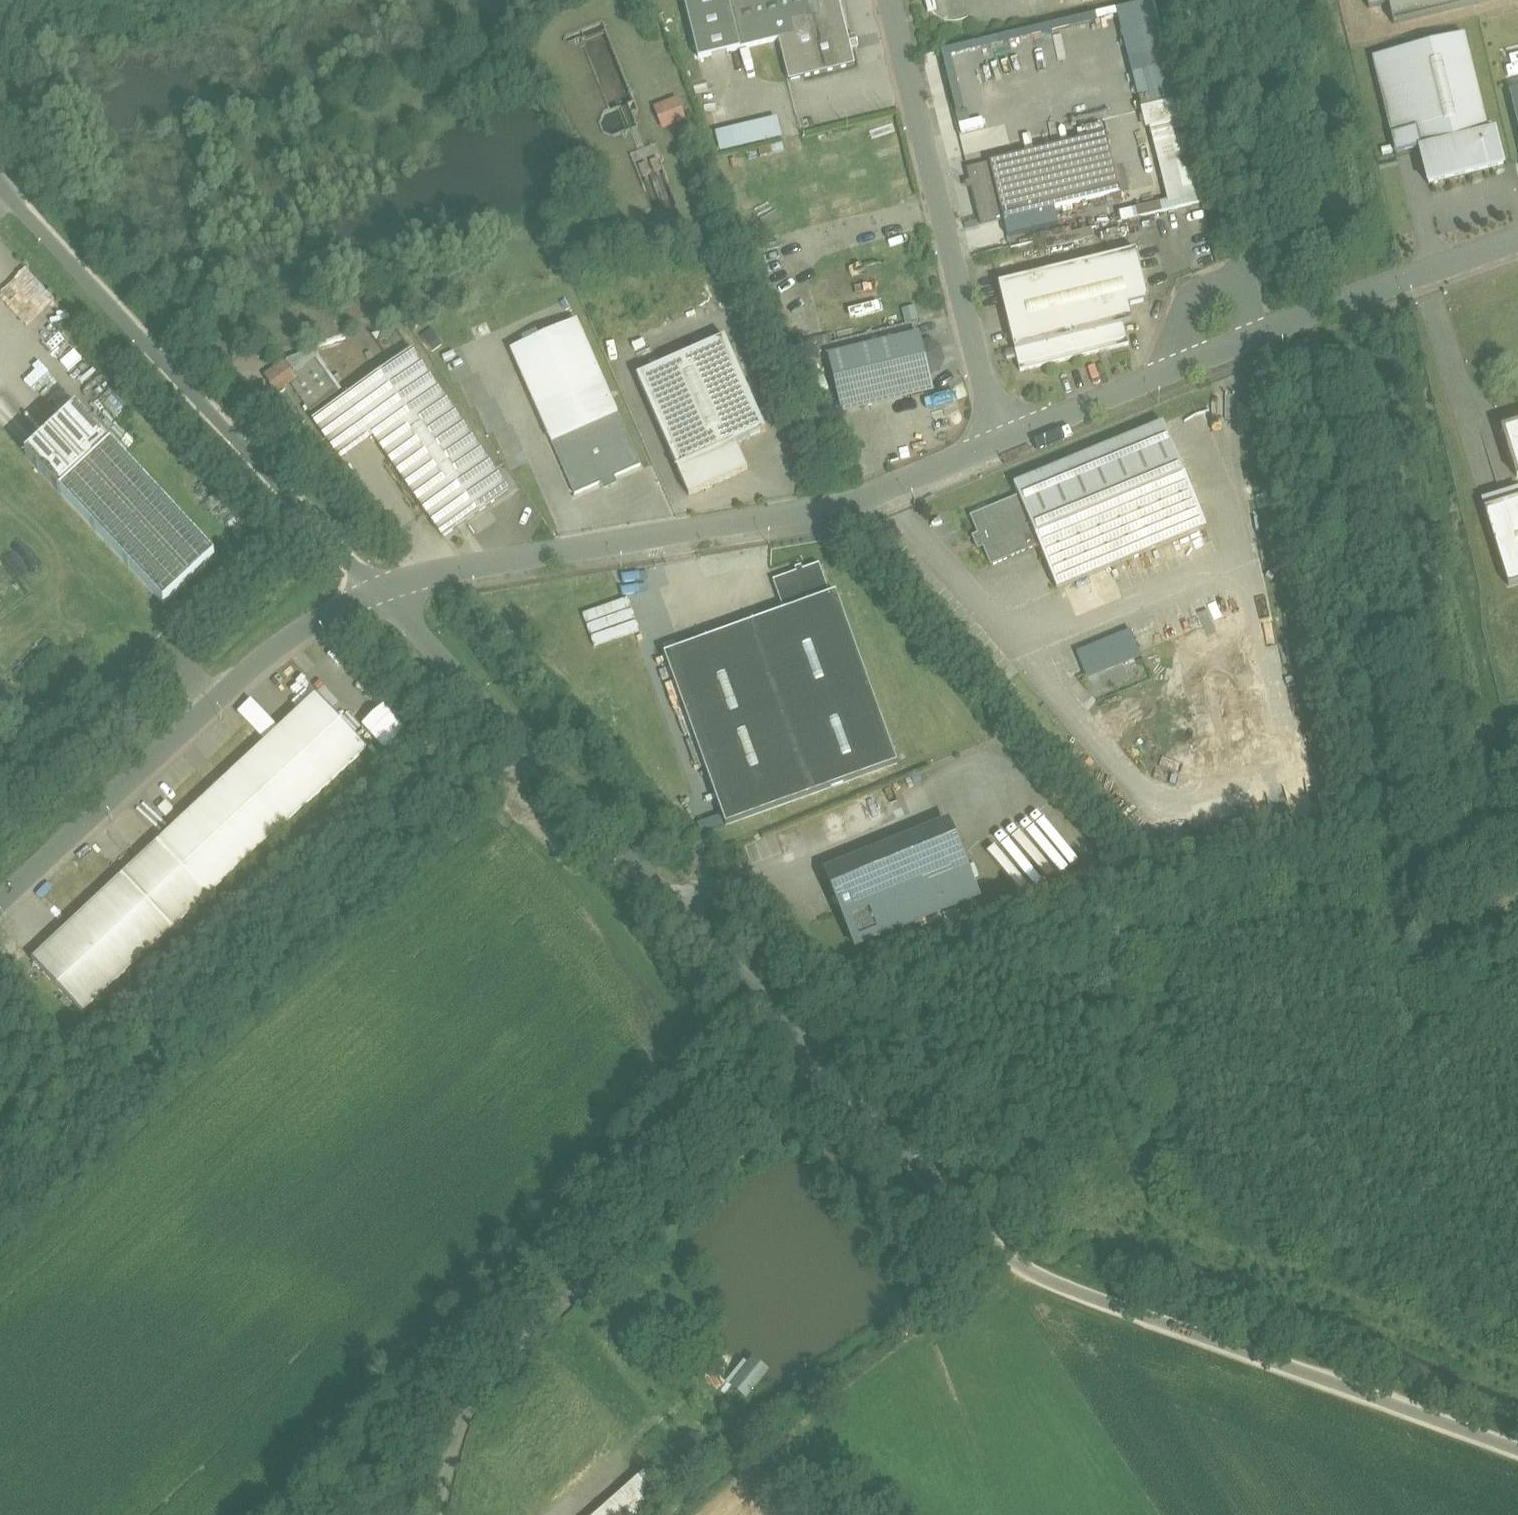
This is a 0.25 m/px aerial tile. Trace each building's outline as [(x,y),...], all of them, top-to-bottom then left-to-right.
[(701,60),(781,40),(791,82),(857,66),(841,0),(686,0),(701,60)] [(1394,25),(1497,0),(1388,0),(1394,25)] [(1466,35),(1374,57),(1394,137),(1418,131),(1422,149),(1489,132),(1466,35)] [(1510,94),(1517,127),(1517,92),(1510,94)] [(662,132),(686,122),(677,99),(653,109),(662,132)] [(1178,101),(1141,110),(1146,131),(1151,131),(1168,203),(1121,214),(1122,222),(1202,203),(1178,101)] [(777,121),(721,135),(725,150),(781,136),(777,121)] [(1422,149),(1421,149),(1430,185),(1505,167),(1496,131),(1489,132),(1422,149)] [(1107,135),(990,163),(990,164),(968,169),(982,226),(1004,221),(1121,193),(1107,135)] [(1010,248),(1037,242),(1035,232),(1008,238),(1010,248)] [(1136,251),(999,284),(1016,351),(1124,325),(1133,323),(1129,306),(1149,302),(1136,251)] [(577,324),(512,354),(577,495),(642,465),(577,324)] [(1124,325),(1016,351),(1020,372),(1129,345),(1124,325)] [(921,335),(831,357),(843,404),(932,383),(930,373),(923,345),(921,335)] [(727,338),(639,376),(679,468),(677,468),(678,469),(679,469),(691,496),(749,470),(738,443),(768,430),(727,338)] [(941,349),(932,342),(923,345),(930,373),(939,371),(944,362),(941,349)] [(412,355),(314,425),(343,464),(373,442),(444,540),(511,492),(412,355)] [(287,362),(267,376),(278,392),(298,379),(287,362)] [(217,556),(79,408),(28,455),(166,604),(217,556)] [(1165,423),(1016,485),(1021,496),(1041,546),(1059,589),(1208,528),(1165,423)] [(1503,430),(1517,476),(1517,425),(1503,430)] [(1021,496),(972,516),(993,566),(1041,546),(1021,496)] [(1486,509),(1510,586),(1517,584),(1517,499),(1486,509)] [(821,564),(775,581),(786,611),(832,595),(821,564)] [(786,611),(666,654),(728,825),(899,763),(838,592),(832,595),(786,611)] [(1130,633),(1079,653),(1089,678),(1140,658),(1130,633)] [(1092,697),(1078,681),(1070,688),(1084,704),(1092,697)] [(319,694),(160,843),(209,896),(369,748),(319,694)] [(1317,738),(1305,740),(1308,754),(1319,751),(1317,738)] [(954,831),(858,870),(884,935),(980,895),(954,831)] [(209,896),(160,843),(33,960),(82,1014),(209,896)] [(858,870),(830,881),(857,946),(884,935),(858,870)] [(606,1514),(649,1514),(668,1498),(649,1477),(606,1514)]
